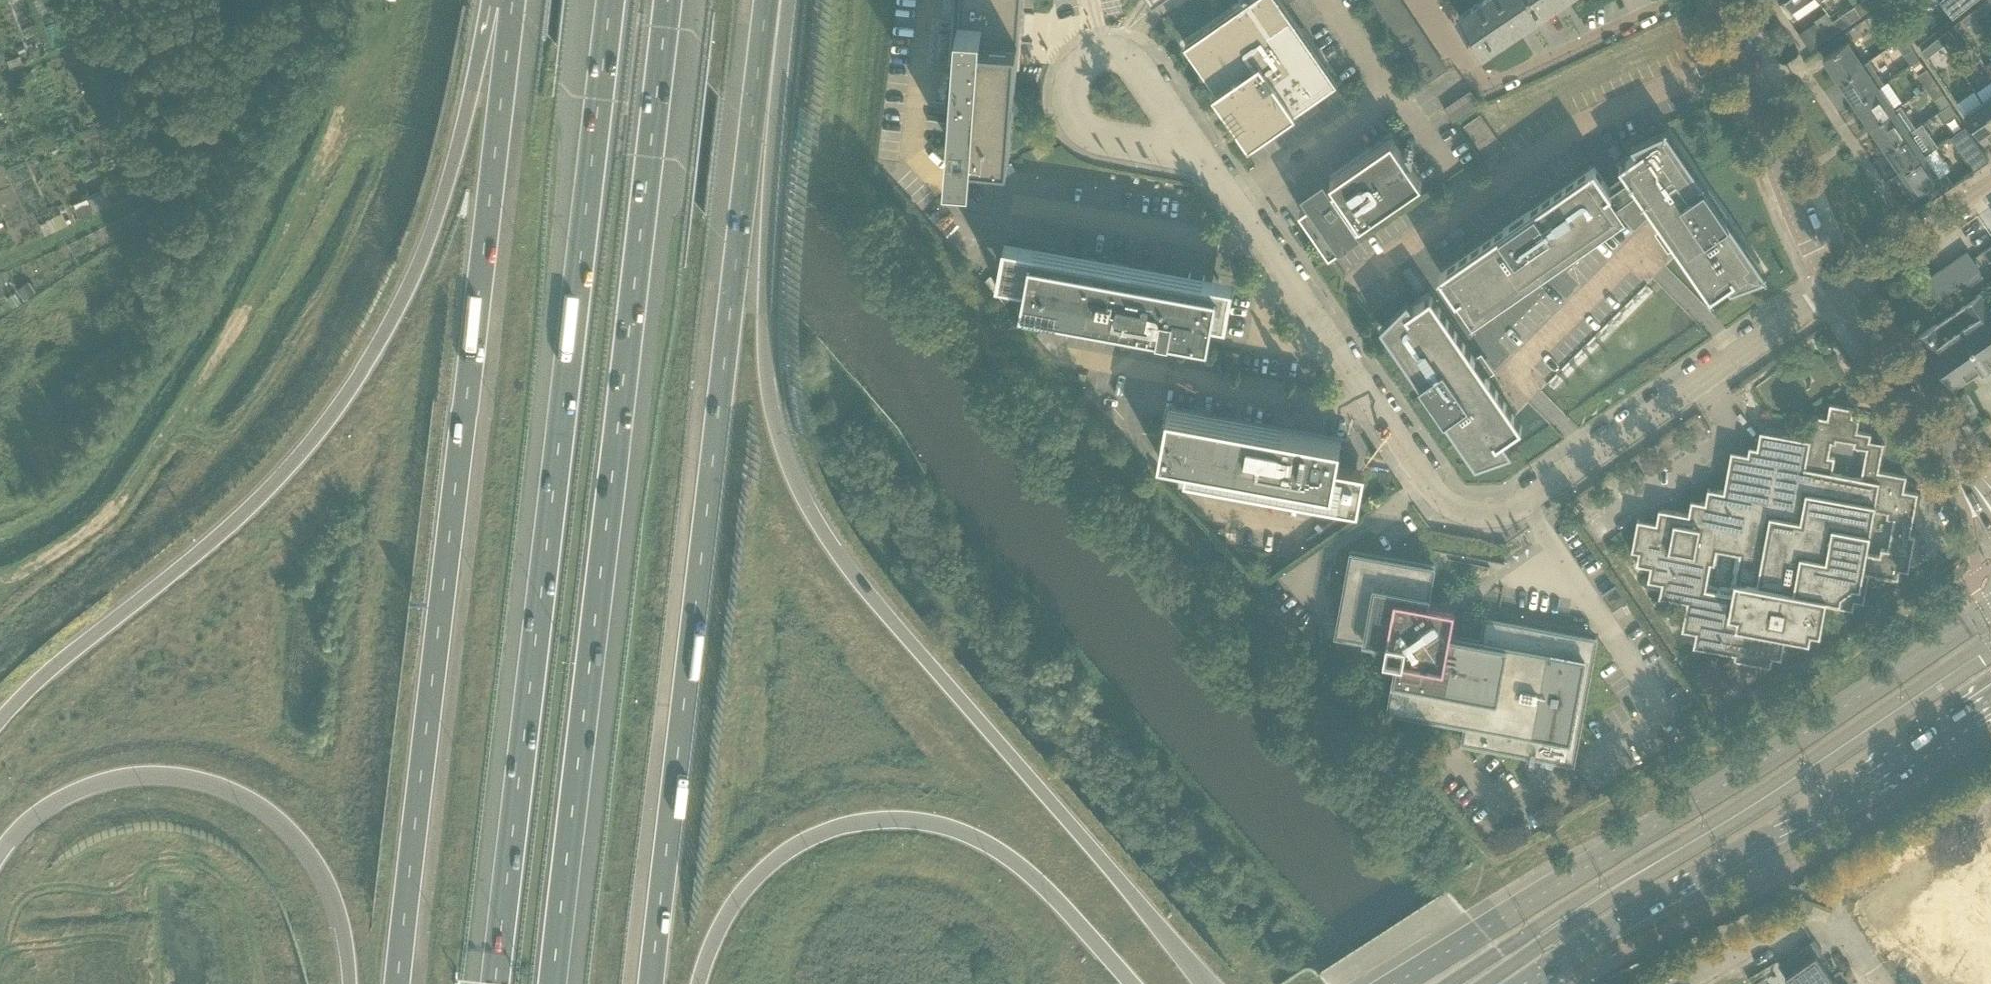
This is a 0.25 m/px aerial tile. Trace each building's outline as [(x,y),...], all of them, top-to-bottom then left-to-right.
[(952,21),(953,0),(946,0),(944,21),(952,21)] [(952,21),(954,21),(952,56),(956,57),(950,146),(1011,150),(1017,63),(1020,64),(1020,62),(1017,62),(1019,40),(1022,41),(1024,12),(1021,12),(1022,0),(953,0),(952,21)] [(1242,127),(1252,141),(1337,82),(1280,0),(1248,0),(1184,44),(1227,106),(1242,127)] [(1379,11),(1396,0),(1374,0),(1373,1),(1379,11)] [(1386,21),(1406,8),(1401,0),(1396,0),(1379,11),(1386,21)] [(1458,16),(1482,51),(1541,12),(1533,0),(1481,0),(1458,16)] [(1541,12),(1558,0),(1533,0),(1541,12)] [(1790,10),(1791,10),(1790,8),(1802,0),(1783,0),(1790,10)] [(1855,5),(1862,15),(1873,7),(1869,0),(1863,0),(1855,5)] [(1939,1),(1953,18),(1975,0),(1940,0),(1939,1)] [(1972,11),(1977,18),(1990,7),(1990,0),(1986,0),(1972,11)] [(1386,21),(1393,31),(1413,18),(1406,8),(1386,21)] [(1972,11),(1962,19),(1967,26),(1977,18),(1972,11)] [(1031,13),(1024,12),(1022,41),(1029,41),(1031,13)] [(1844,13),(1832,21),(1838,30),(1850,22),(1844,13)] [(1393,31),(1400,41),(1420,28),(1413,18),(1393,31)] [(1838,30),(1832,21),(1821,29),(1827,37),(1838,30)] [(1887,30),(1896,43),(1905,37),(1896,24),(1887,30)] [(1400,41),(1407,52),(1426,38),(1420,28),(1400,41)] [(1948,29),(1938,37),(1943,45),(1954,37),(1948,29)] [(1905,37),(1896,43),(1904,55),(1913,49),(1905,37)] [(1938,37),(1921,51),(1926,57),(1943,45),(1938,37)] [(1407,52),(1413,62),(1433,48),(1426,38),(1407,52)] [(1840,79),(1841,80),(1863,65),(1846,41),(1847,40),(1847,39),(1822,56),(1823,57),(1824,57),(1839,78),(1838,79),(1838,80),(1840,79)] [(1413,62),(1420,72),(1440,58),(1433,48),(1413,62)] [(1440,58),(1420,72),(1427,82),(1447,69),(1440,58)] [(1863,65),(1841,80),(1855,101),(1853,102),(1854,103),(1855,102),(1856,103),(1878,88),(1884,83),(1869,61),(1863,65)] [(1918,75),(1926,87),(1935,81),(1926,69),(1918,75)] [(1935,81),(1926,87),(1935,99),(1943,93),(1935,81)] [(1870,125),(1871,125),(1893,110),(1878,88),(1856,103),(1870,124),(1869,124),(1870,125)] [(1443,108),(1452,122),(1479,103),(1470,90),(1443,108)] [(1982,102),(1990,114),(1990,96),(1982,102)] [(1982,102),(1964,114),(1983,143),(1990,138),(1990,114),(1982,102)] [(1943,121),(1956,113),(1950,104),(1937,113),(1943,121)] [(1893,110),(1871,125),(1886,146),(1885,147),(1885,148),(1887,147),(1887,148),(1916,128),(1900,105),(1893,110)] [(1464,126),(1487,159),(1504,147),(1480,114),(1464,126)] [(1902,170),(1924,155),(1937,146),(1922,124),(1916,128),(1887,148),(1902,170)] [(1966,127),(1957,132),(1950,137),(1974,171),(1989,161),(1966,127)] [(1626,176),(1675,247),(1710,297),(1727,285),(1730,289),(1767,276),(1759,264),(1668,132),(1666,129),(1631,145),(1636,153),(1626,161),(1633,171),(1626,176)] [(1606,142),(1613,138),(1613,137),(1609,132),(1608,132),(1602,136),(1606,142)] [(1332,186),(1309,202),(1299,209),(1329,253),(1349,239),(1345,233),(1421,181),(1391,137),(1330,179),(1334,185),(1332,186)] [(1031,149),(1038,159),(1049,152),(1042,142),(1031,149)] [(1607,148),(1614,159),(1624,153),(1616,142),(1607,148)] [(1910,199),(1926,188),(1933,199),(1954,185),(1946,173),(1939,178),(1924,155),(1902,170),(1901,170),(1901,171),(1898,173),(1905,183),(1901,186),(1910,199)] [(1016,170),(1011,162),(996,171),(1001,179),(1016,170)] [(1445,268),(1439,272),(1456,298),(1462,294),(1469,304),(1473,310),(1474,311),(1477,309),(1485,304),(1536,268),(1556,255),(1607,220),(1603,214),(1602,212),(1613,205),(1606,194),(1612,190),(1610,188),(1594,165),(1588,169),(1445,268)] [(997,277),(1025,283),(1021,304),(1159,329),(1158,333),(1198,340),(1198,336),(1209,338),(1213,317),(1227,319),(1234,280),(1004,238),(997,277)] [(1989,261),(1990,260),(1990,245),(1982,251),(1989,261)] [(1968,253),(1930,279),(1941,296),(1959,283),(1964,289),(1982,276),(1978,270),(1979,270),(1968,253)] [(1954,389),(1982,370),(1983,372),(1990,366),(1990,308),(1981,293),(1963,305),(1964,306),(1937,325),(1936,323),(1919,336),(1929,350),(1928,351),(1954,389)] [(1380,327),(1382,329),(1475,465),(1512,452),(1504,440),(1521,428),(1438,306),(1431,311),(1424,300),(1413,308),(1407,300),(1380,327)] [(1693,646),(1722,652),(1734,654),(1733,659),(1770,666),(1772,657),(1781,659),(1785,635),(1809,639),(1811,630),(1820,632),(1825,604),(1853,609),(1854,600),(1864,602),(1869,574),(1897,579),(1899,570),(1908,572),(1915,536),(1909,535),(1917,493),(1903,490),(1906,476),(1878,471),(1883,443),(1869,441),(1871,433),(1857,431),(1859,417),(1852,415),(1853,408),(1829,404),(1827,418),(1813,415),(1810,429),(1796,427),(1794,437),(1784,435),(1726,475),(1723,491),(1707,488),(1705,502),(1691,500),(1688,514),(1675,511),(1673,521),(1672,521),(1672,520),(1672,519),(1671,518),(1671,517),(1670,517),(1669,516),(1668,516),(1666,516),(1665,517),(1664,518),(1664,519),(1658,518),(1657,522),(1637,519),(1631,550),(1638,552),(1636,564),(1650,566),(1647,580),(1661,583),(1659,597),(1686,602),(1681,630),(1695,632),(1693,646)] [(1158,458),(1187,463),(1184,476),(1358,507),(1365,468),(1336,463),(1340,444),(1341,442),(1167,410),(1158,458)] [(1455,606),(1427,600),(1434,565),(1351,549),(1336,632),(1386,641),(1383,655),(1397,657),(1388,707),(1466,722),(1462,743),(1573,763),(1596,638),(1485,618),(1481,639),(1450,633),(1455,606)] [(1990,874),(1990,816),(1862,897),(1856,919),(1874,947),(1881,949),(1969,893),(1971,886),(1990,874)] [(1894,977),(1899,983),(1954,983),(1981,967),(1960,935),(1894,977)] [(1778,965),(1785,975),(1791,983),(1821,983),(1830,978),(1815,955),(1820,952),(1813,941),(1783,961),(1778,965)]
